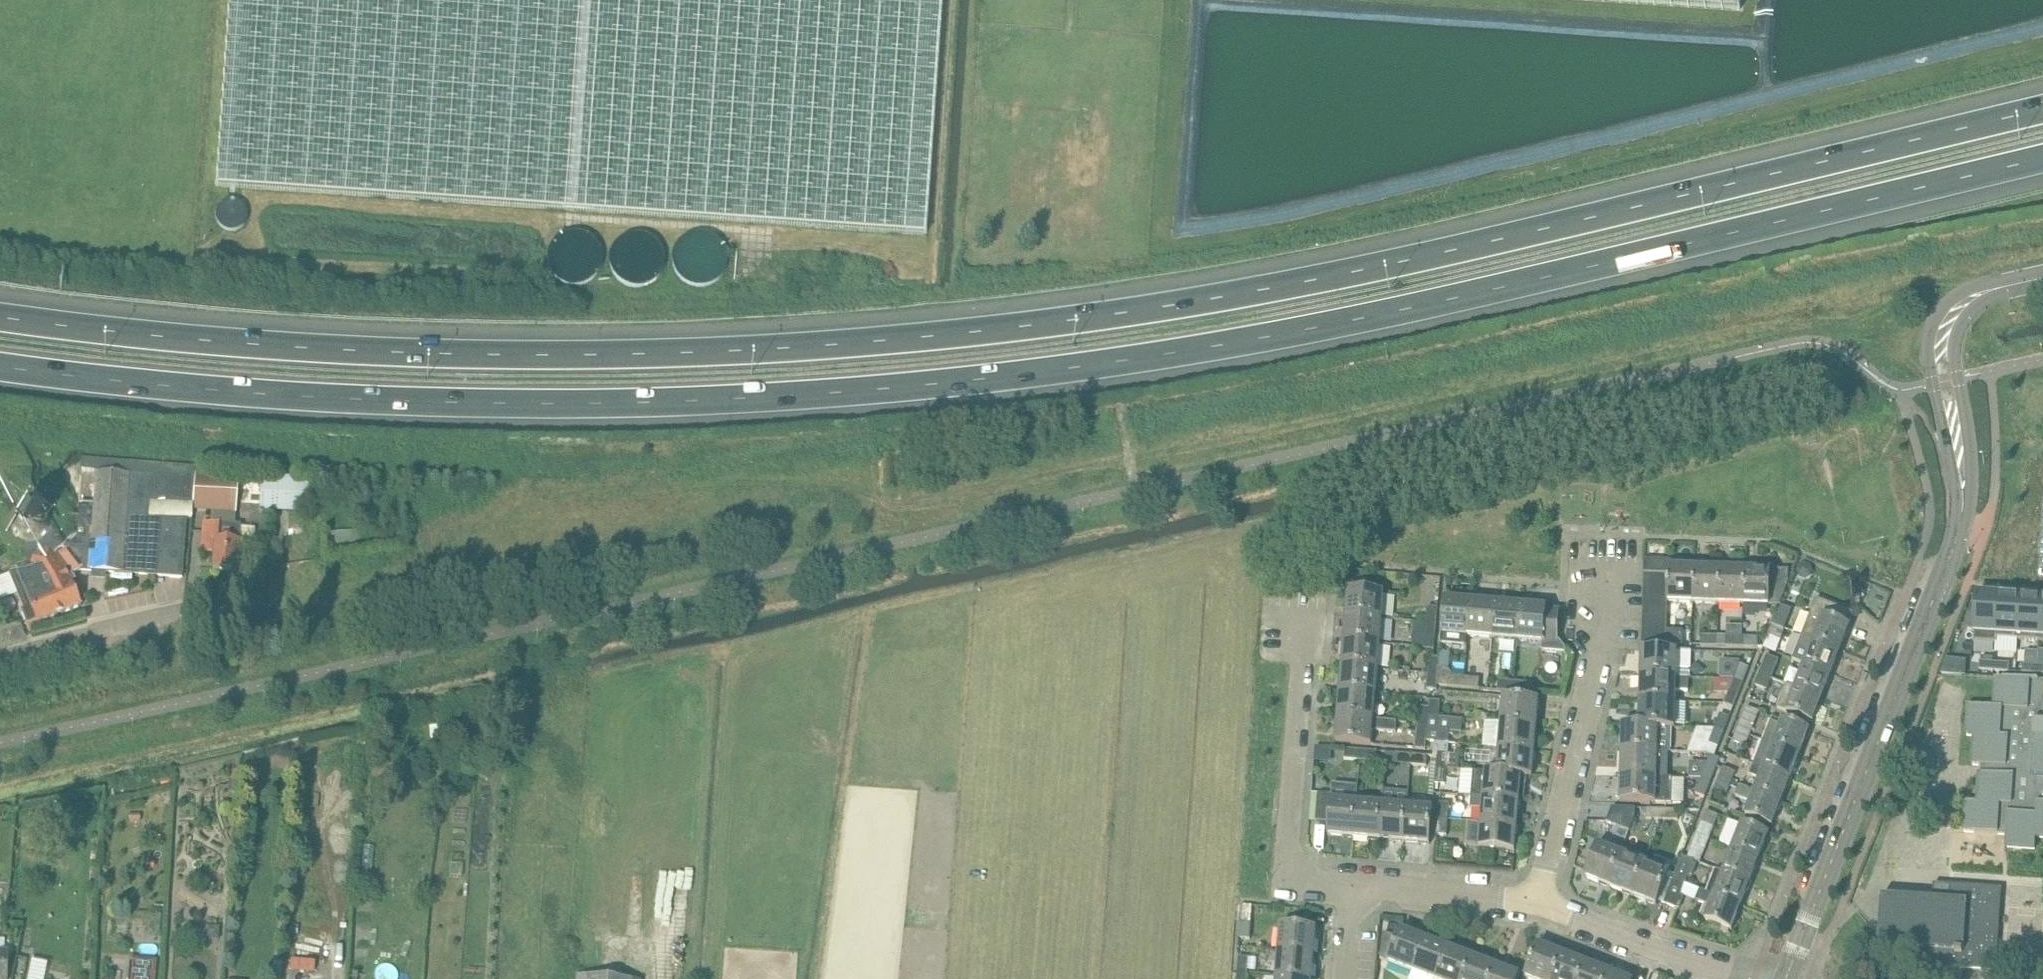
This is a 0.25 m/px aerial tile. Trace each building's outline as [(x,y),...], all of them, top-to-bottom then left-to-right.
[(216,184),(926,233),(942,0),(229,0),(216,184)] [(1741,8),(1741,0),(1622,0),(1741,8)] [(66,540),(53,547),(68,576),(83,568),(84,569),(122,572),(131,473),(79,470),(75,541),(66,540)] [(194,476),(131,473),(122,572),(182,576),(186,518),(192,519),(192,510),(194,510),(196,471),(194,471),(194,476)] [(196,471),(194,510),(211,511),(210,522),(203,522),(203,532),(201,552),(214,553),(212,569),(238,571),(241,524),(235,524),(238,473),(196,471)] [(261,476),(260,508),(314,509),(315,478),(261,476)] [(39,501),(32,498),(24,499),(17,503),(12,509),(9,517),(10,525),(13,532),(19,537),(27,540),(35,539),(42,535),(47,529),(49,522),(48,514),(45,507),(39,501)] [(72,582),(68,576),(53,547),(37,556),(34,555),(22,574),(12,578),(23,607),(21,608),(30,629),(41,625),(40,622),(81,605),(72,582)] [(1644,572),(1669,573),(1668,586),(1668,597),(1668,601),(1668,602),(1694,602),(1695,566),(1693,566),(1693,560),(1645,559),(1644,572)] [(1770,603),(1780,603),(1789,581),(1789,569),(1788,569),(1788,571),(1771,571),(1771,568),(1770,568),(1770,569),(1768,569),(1769,563),(1756,562),(1756,568),(1744,568),(1743,604),(1770,605),(1770,603)] [(1719,567),(1695,566),(1694,602),(1718,603),(1719,567)] [(1743,604),(1744,568),(1719,567),(1718,603),(1743,604)] [(1644,572),(1644,585),(1668,586),(1669,573),(1644,572)] [(1644,585),(1643,596),(1668,597),(1668,586),(1644,585)] [(1349,589),(1346,614),(1383,617),(1385,592),(1349,589)] [(1977,594),(1974,641),(1997,643),(1997,638),(1996,638),(1999,595),(1977,594)] [(1999,595),(1996,638),(1997,638),(2018,639),(2021,597),(1999,595)] [(1643,596),(1643,607),(1668,608),(1668,602),(1668,601),(1668,597),(1643,596)] [(1467,635),(1470,599),(1445,597),(1442,633),(1467,635)] [(2021,597),(2018,639),(2039,640),(2042,598),(2021,597)] [(1802,635),(1840,650),(1855,612),(1817,598),(1802,635)] [(1467,635),(1493,638),(1496,602),(1470,599),(1467,635)] [(1518,640),(1521,604),(1496,602),(1493,638),(1518,640)] [(1793,608),(1781,603),(1780,603),(1773,623),(1785,628),(1793,608)] [(1547,606),(1521,604),(1518,640),(1544,642),(1542,650),(1565,652),(1566,648),(1558,638),(1559,609),(1547,609),(1547,606)] [(1428,606),(1427,621),(1436,622),(1437,607),(1428,606)] [(1643,607),(1643,618),(1668,619),(1668,608),(1643,607)] [(1344,640),(1380,643),(1383,617),(1346,614),(1344,640)] [(1668,619),(1643,618),(1642,630),(1667,631),(1667,630),(1668,619)] [(1435,639),(1436,622),(1427,621),(1425,638),(1435,639)] [(1781,640),(1785,628),(1773,623),(1768,635),(1781,640)] [(1667,644),(1667,631),(1642,630),(1642,643),(1667,644)] [(1717,645),(1717,635),(1701,635),(1701,645),(1717,645)] [(1742,646),(1742,635),(1726,635),(1726,646),(1742,646)] [(1742,635),(1742,646),(1758,647),(1759,636),(1742,635)] [(1840,650),(1802,635),(1792,659),(1805,664),(1805,663),(1831,674),(1840,650)] [(1378,668),(1380,643),(1344,640),(1342,664),(1378,668)] [(1689,677),(1691,677),(1692,651),(1642,649),(1641,675),(1677,676),(1689,677)] [(1767,655),(1760,673),(1772,677),(1779,659),(1767,655)] [(1438,673),(1439,667),(1440,658),(1429,657),(1428,672),(1438,673)] [(1980,661),(1979,669),(1994,670),(1995,662),(1980,661)] [(1734,678),(1744,682),(1750,666),(1740,663),(1727,662),(1726,677),(1734,678)] [(1995,662),(1994,670),(2009,671),(2010,663),(1995,662)] [(1805,663),(1805,664),(1796,687),(1822,697),(1831,674),(1805,663)] [(1342,664),(1340,690),(1376,693),(1378,668),(1342,664)] [(2023,664),(2022,672),(2037,673),(2038,665),(2023,664)] [(1439,667),(1438,673),(1437,684),(1448,685),(1463,687),(1464,676),(1452,675),(1452,672),(1449,668),(1439,667)] [(1437,684),(1438,673),(1428,672),(1427,689),(1437,690),(1437,684)] [(1772,677),(1760,673),(1756,685),(1767,690),(1772,677)] [(1689,690),(1689,677),(1677,676),(1641,675),(1640,701),(1677,702),(1677,690),(1689,690)] [(1480,678),(1464,676),(1463,687),(1479,688),(1480,678)] [(1744,682),(1734,678),(1725,703),(1734,707),(1744,682)] [(2037,679),(2037,680),(2005,678),(1997,678),(1995,707),(1967,705),(1967,706),(1969,706),(1967,735),(1975,735),(1973,764),(1993,766),(1993,774),(1978,773),(1978,774),(1981,774),(1979,802),(1964,801),(1964,802),(1967,802),(1965,831),(2006,834),(2005,848),(2006,849),(2006,846),(2035,848),(2036,836),(2042,837),(2042,679),(2037,679)] [(1497,690),(1513,691),(1514,681),(1498,679),(1497,690)] [(1530,682),(1514,681),(1513,691),(1529,693),(1530,682)] [(1822,697),(1796,687),(1787,684),(1778,708),(1786,711),(1813,721),(1822,697)] [(1374,718),(1376,693),(1340,690),(1338,715),(1374,718)] [(1501,722),(1537,725),(1539,699),(1519,697),(1503,696),(1501,722)] [(1429,715),(1439,716),(1440,701),(1431,700),(1430,707),(1429,715)] [(1671,726),(1671,727),(1676,727),(1677,702),(1640,701),(1639,725),(1671,726)] [(1429,723),(1429,715),(1430,707),(1419,706),(1418,722),(1429,723)] [(1738,729),(1750,734),(1759,711),(1747,706),(1738,729)] [(1720,712),(1714,728),(1725,731),(1730,716),(1720,712)] [(1396,720),(1374,718),(1338,715),(1336,741),(1372,744),(1373,729),(1396,731),(1396,720)] [(1429,715),(1429,723),(1427,740),(1435,740),(1435,742),(1448,743),(1450,730),(1462,732),(1463,718),(1439,716),(1429,715)] [(1771,720),(1763,739),(1800,754),(1809,730),(1782,719),(1781,724),(1771,720)] [(1427,749),(1427,740),(1429,723),(1418,722),(1416,748),(1427,749)] [(1535,751),(1537,725),(1501,722),(1499,748),(1535,751)] [(1622,750),(1658,752),(1658,751),(1670,751),(1671,727),(1671,726),(1639,725),(1623,724),(1622,750)] [(1719,746),(1725,731),(1714,728),(1709,743),(1705,752),(1715,756),(1719,746)] [(1750,734),(1738,729),(1733,741),(1745,745),(1750,734)] [(1763,739),(1754,764),(1791,778),(1800,754),(1763,739)] [(1437,756),(1436,766),(1446,767),(1448,743),(1435,742),(1434,755),(1437,756)] [(1360,760),(1361,749),(1344,748),(1343,758),(1360,760)] [(1497,773),(1522,775),(1533,776),(1535,751),(1499,748),(1497,771),(1497,773)] [(1361,749),(1360,760),(1377,761),(1378,751),(1361,749)] [(1657,777),(1658,752),(1622,750),(1621,776),(1657,777)] [(1394,763),(1410,764),(1411,754),(1395,752),(1394,763)] [(1411,754),(1410,764),(1427,765),(1428,755),(1411,754)] [(1708,763),(1701,778),(1711,782),(1717,767),(1708,763)] [(1782,801),(1791,778),(1754,764),(1750,775),(1760,778),(1755,791),(1782,801)] [(1445,784),(1446,767),(1436,766),(1435,783),(1445,784)] [(1719,777),(1732,782),(1736,772),(1723,767),(1719,777)] [(1471,794),(1471,796),(1519,801),(1522,775),(1497,773),(1497,771),(1486,770),(1486,772),(1461,769),(1459,793),(1471,794)] [(1621,776),(1620,801),(1656,802),(1672,803),(1673,777),(1657,777),(1621,776)] [(1727,793),(1732,782),(1719,777),(1715,788),(1727,793)] [(1711,782),(1701,778),(1695,793),(1705,797),(1711,782)] [(1328,835),(1354,837),(1358,785),(1333,783),(1332,793),(1319,792),(1316,820),(1330,821),(1328,835)] [(1358,785),(1354,837),(1379,839),(1382,803),(1357,801),(1358,785)] [(1772,825),(1782,801),(1755,791),(1741,785),(1736,796),(1751,802),(1746,815),(1772,825)] [(1471,796),(1469,821),(1482,822),(1517,825),(1519,801),(1471,796)] [(1407,805),(1382,803),(1379,839),(1404,841),(1407,805)] [(1438,818),(1448,819),(1449,803),(1439,803),(1438,818)] [(1407,805),(1404,841),(1430,843),(1433,807),(1407,805)] [(1637,808),(1621,807),(1613,807),(1607,822),(1631,830),(1636,817),(1637,808)] [(1663,818),(1664,809),(1647,808),(1647,818),(1662,819),(1663,818)] [(1680,809),(1664,809),(1663,818),(1662,819),(1679,819),(1680,809)] [(1706,810),(1697,833),(1709,838),(1719,815),(1706,810)] [(140,813),(130,813),(130,821),(140,821),(140,813)] [(1446,835),(1448,819),(1438,818),(1437,834),(1446,835)] [(1482,822),(1479,847),(1515,850),(1517,825),(1482,822)] [(1742,823),(1733,847),(1760,858),(1769,834),(1742,823)] [(1709,838),(1697,833),(1693,844),(1705,849),(1709,838)] [(1609,886),(1622,852),(1598,843),(1585,877),(1609,886)] [(1723,871),(1750,882),(1760,858),(1733,847),(1723,871)] [(1633,895),(1646,861),(1622,852),(1609,886),(1633,895)] [(1673,879),(1685,884),(1695,860),(1682,855),(1675,873),(1673,879)] [(1633,895),(1657,904),(1670,871),(1646,861),(1633,895)] [(1750,882),(1723,871),(1723,872),(1716,869),(1706,892),(1741,906),(1750,882)] [(1673,879),(1663,902),(1676,907),(1685,884),(1673,879)] [(1992,905),(1994,888),(1934,883),(1933,899),(1882,896),(1878,946),(1920,949),(1919,965),(1996,970),(1999,924),(1988,923),(1990,905),(1992,905)] [(1732,929),(1741,906),(1706,892),(1700,890),(1696,900),(1711,906),(1706,919),(1732,929)] [(1250,938),(1251,923),(1241,922),(1240,938),(1250,938)] [(1281,925),(1279,951),(1315,955),(1317,928),(1281,925)] [(1381,959),(1413,971),(1426,937),(1401,928),(1398,937),(1385,932),(1383,935),(1381,959)] [(1448,946),(1426,937),(1413,971),(1434,978),(1436,978),(1448,946)] [(1533,978),(1551,978),(1562,952),(1538,943),(1531,962),(1526,976),(1533,978)] [(1472,955),(1448,946),(1436,978),(1462,978),(1472,955)] [(1315,955),(1279,951),(1276,976),(1309,978),(1313,978),(1315,955)] [(1586,961),(1562,952),(1551,978),(1579,978),(1586,961)] [(1495,964),(1472,955),(1462,978),(1489,978),(1495,964)] [(51,963),(23,957),(18,978),(56,978),(59,965),(51,963)] [(130,978),(155,978),(157,960),(132,957),(130,978)] [(1237,973),(1248,974),(1249,957),(1238,957),(1237,973)] [(1586,961),(1579,978),(1605,978),(1608,970),(1586,961)] [(1489,978),(1518,978),(1520,974),(1495,964),(1489,978)] [(1608,970),(1605,978),(1632,978),(1608,970)]
